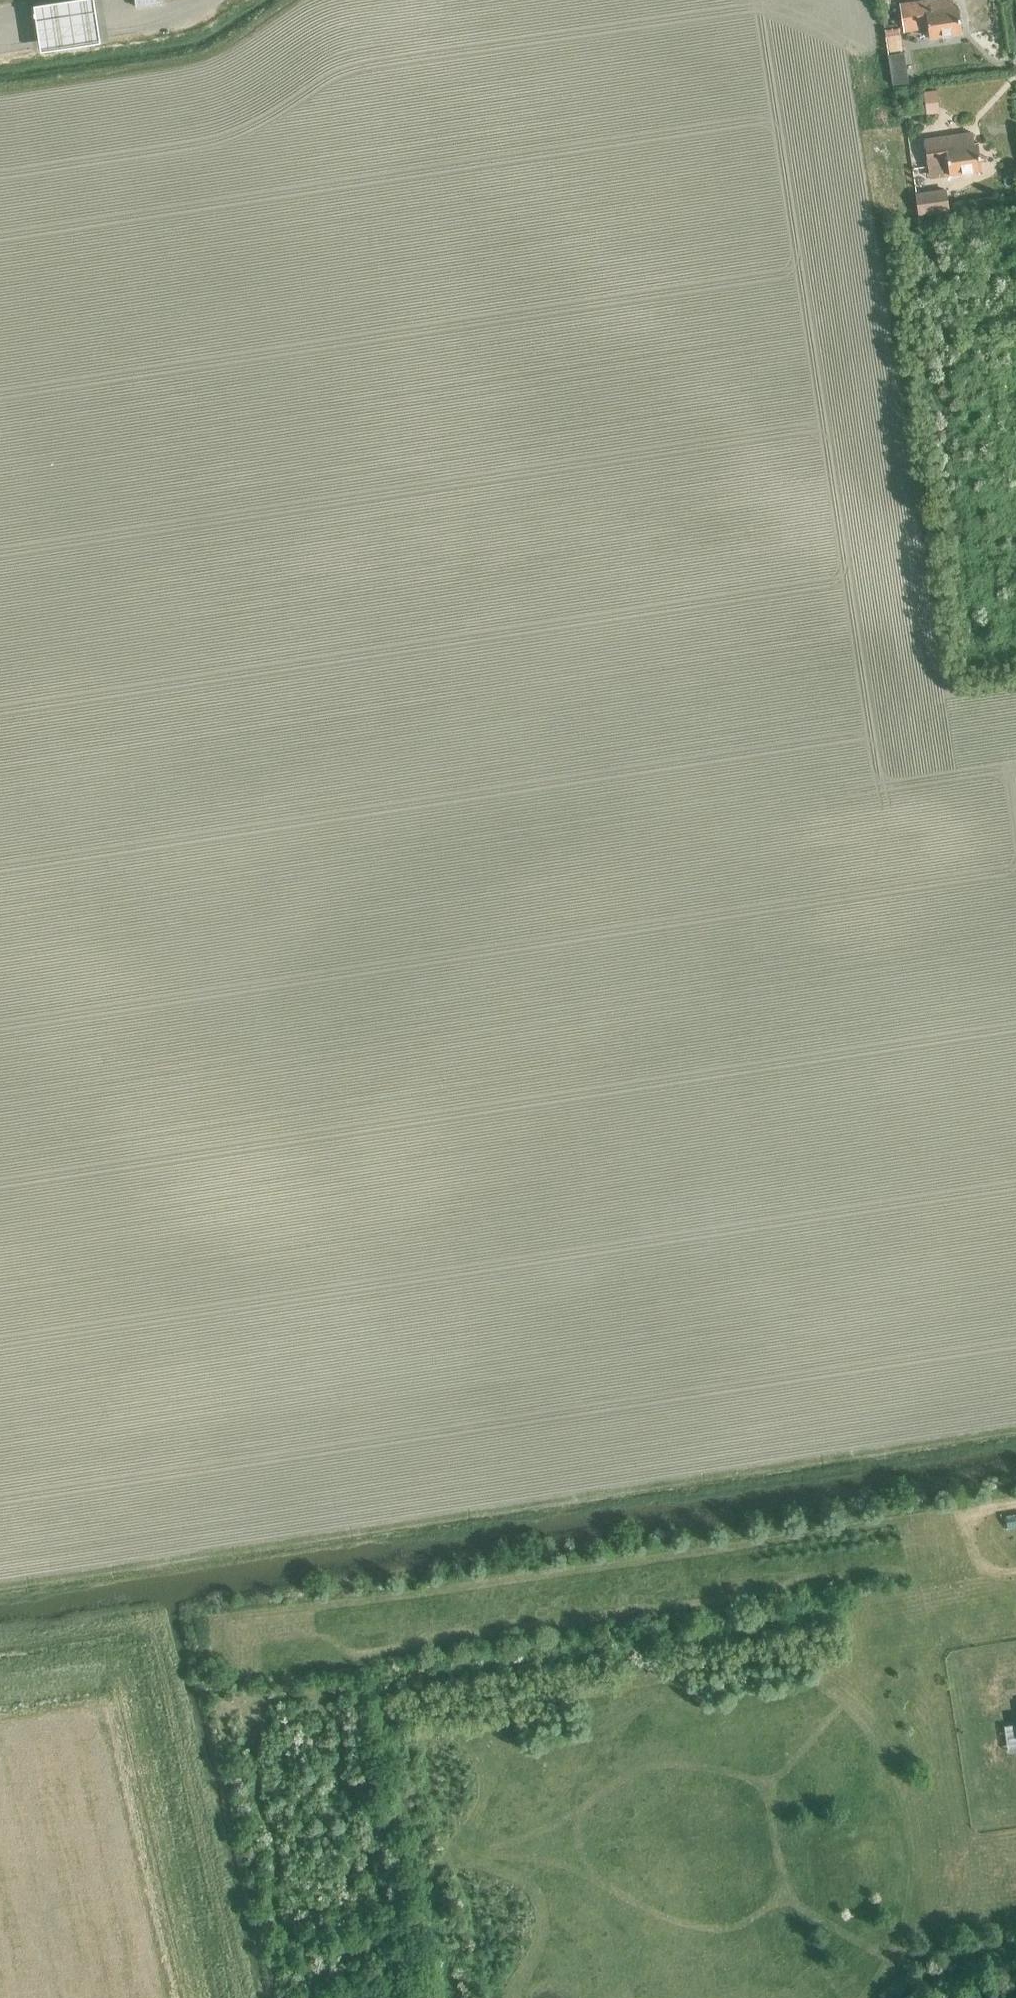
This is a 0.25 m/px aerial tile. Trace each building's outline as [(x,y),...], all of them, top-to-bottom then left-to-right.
[(28,7),(30,16),(34,44),(35,52),(98,43),(97,33),(93,8),(92,0),(78,0),(28,7)] [(954,6),(953,0),(923,0),(900,3),(904,31),(928,28),(929,38),(962,33),(957,6),(954,6)] [(904,76),(916,84),(924,72),(913,63),(904,76)] [(923,91),(926,115),(939,113),(937,90),(923,91)] [(978,143),(974,143),(972,132),(923,139),(928,170),(948,167),(949,175),(982,170),(978,143)]
